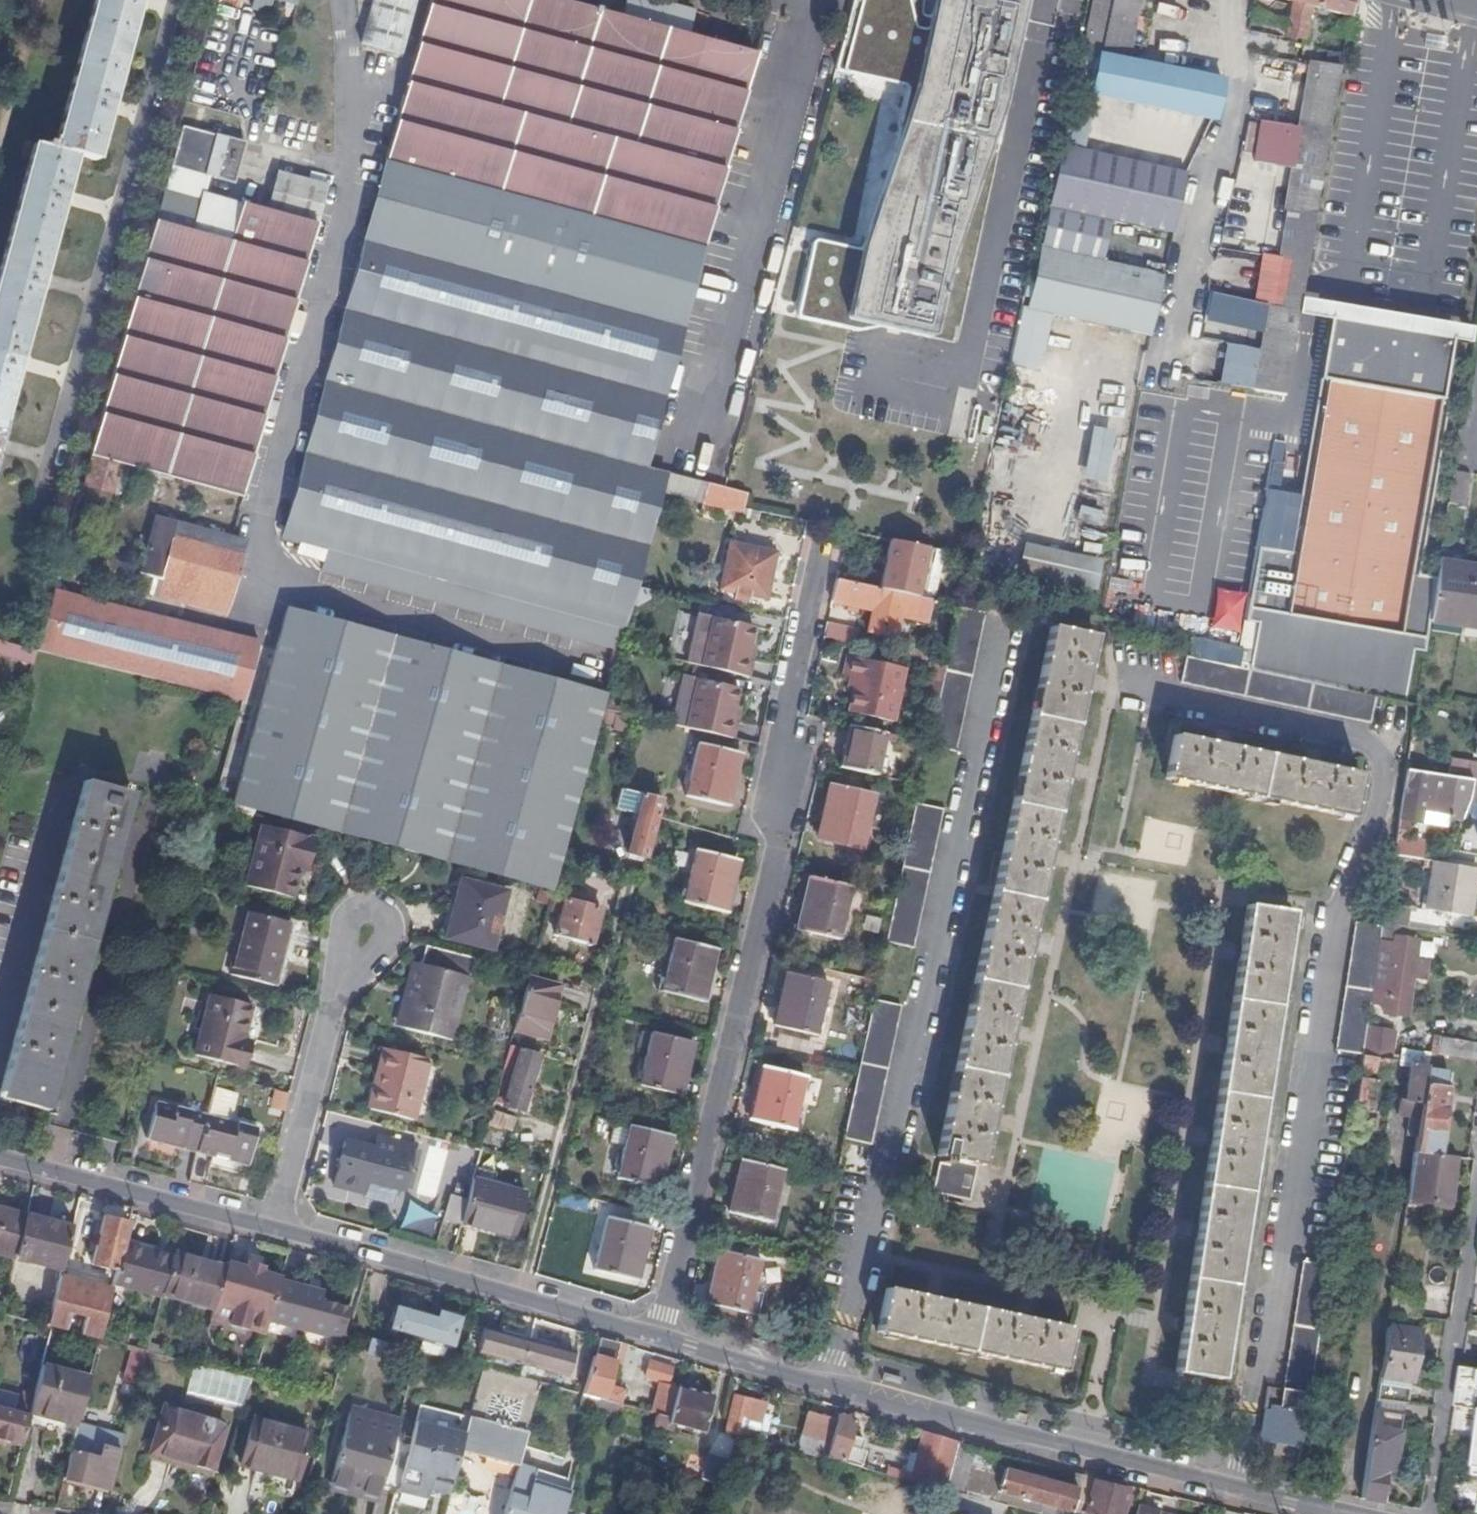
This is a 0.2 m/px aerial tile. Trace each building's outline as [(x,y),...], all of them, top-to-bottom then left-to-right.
[(56,148),(47,146),(45,151),(35,148),(0,275),(0,436),(18,371),(20,371),(23,360),(21,359),(40,288),(42,288),(45,277),(43,276),(63,206),(65,206),(68,195),(66,195),(76,159),(96,164),(109,114),(111,114),(114,104),(112,103),(137,7),(140,8),(142,0),(97,0),(56,148)] [(271,0),(256,0),(253,10),(268,14),(271,0)] [(757,59),(689,41),(620,21),(540,0),(431,0),(320,405),(306,401),(294,447),(307,451),(296,492),(291,490),(285,511),(291,513),(286,529),(628,622),(632,606),(637,588),(664,492),(669,475),(647,469),(757,59)] [(689,41),(696,14),(645,0),(626,0),(620,21),(689,41)] [(837,68),(841,73),(907,84),(912,91),(870,232),(866,248),(860,248),(819,239),(815,241),(798,313),(801,320),(860,332),(882,328),(931,342),(933,342),(949,269),(1003,108),(1026,0),(941,0),(938,14),(932,16),(927,18),(924,15),(924,9),(924,0),(855,0),(837,68)] [(1112,0),(1096,0),(1077,88),(1092,92),(1112,0)] [(1092,92),(1092,93),(1215,121),(1224,85),(1128,61),(1141,0),(1112,0),(1092,92)] [(1295,2),(1289,37),(1305,40),(1311,7),(1351,18),(1353,7),(1354,0),(1286,0),(1295,2)] [(1353,7),(1360,9),(1362,0),(1354,0),(1353,7)] [(1333,69),(1336,55),(1322,53),(1321,59),(1309,57),(1308,64),(1333,69)] [(1308,215),(1333,69),(1308,64),(1304,64),(1279,210),(1283,211),(1308,215)] [(173,169),(169,168),(157,217),(123,343),(100,428),(92,458),(95,459),(88,487),(114,494),(122,466),(243,499),(302,284),(328,188),(278,174),(268,217),(205,198),(209,179),(234,186),(244,146),(216,138),(215,139),(184,131),(173,169)] [(1056,182),(1028,309),(1054,315),(1153,336),(1166,276),(1104,263),(1113,220),(1175,233),(1188,175),(1063,149),(1056,182)] [(1331,212),(1311,209),(1309,221),(1330,223),(1331,212)] [(1291,314),(1308,215),(1283,211),(1265,309),(1291,314)] [(1028,309),(1024,309),(1012,364),(1042,371),(1054,315),(1028,309)] [(1277,397),(1291,314),(1265,309),(1262,309),(1248,391),(1277,397)] [(1241,668),(1372,696),(1395,701),(1401,665),(1413,668),(1420,620),(1426,577),(1409,574),(1429,458),(1439,399),(1434,399),(1443,338),(1320,318),(1280,556),(1248,550),(1236,620),(1248,622),(1241,668)] [(1454,473),(1449,505),(1466,508),(1471,476),(1454,473)] [(710,484),(669,475),(664,492),(705,503),(710,484)] [(725,489),(710,484),(705,503),(744,513),(745,510),(749,495),(725,489)] [(1074,518),(1096,523),(1099,509),(1077,504),(1074,518)] [(226,617),(246,544),(155,518),(139,575),(161,582),(157,597),(226,617)] [(624,637),(628,622),(286,529),(282,543),(327,556),(624,637)] [(1103,560),(1025,544),(1019,574),(1096,591),(1103,560)] [(776,556),(731,545),(720,591),(766,601),(776,556)] [(322,572),(619,654),(620,650),(624,637),(327,556),(322,572)] [(1426,577),(1420,620),(1476,629),(1476,568),(1429,562),(1426,577)] [(933,602),(837,582),(832,603),(928,624),(933,602)] [(655,592),(637,588),(632,606),(640,608),(652,599),(655,592)] [(37,653),(241,703),(242,703),(257,644),(53,595),(37,653)] [(987,614),(959,609),(947,666),(938,704),(930,745),(929,748),(957,754),(987,614)] [(603,711),(606,699),(288,611),(235,805),(553,893),(603,711)] [(713,619),(702,669),(749,679),(753,661),(748,660),(751,647),(755,629),(713,619)] [(1075,673),(1083,634),(1040,624),(1000,804),(964,971),(924,1155),(928,1156),(920,1190),(958,1198),(966,1164),(968,1164),(977,1125),(979,1125),(980,1119),(981,1113),(979,1113),(996,1036),(998,1037),(999,1031),(1000,1025),(998,1025),(1015,948),(1017,948),(1018,943),(1019,937),(1018,937),(1034,860),(1036,861),(1037,855),(1038,849),(1037,848),(1053,772),(1055,772),(1057,767),(1058,761),(1056,760),(1072,684),(1075,685),(1076,679),(1077,674),(1075,673)] [(850,630),(827,625),(825,640),(847,645),(850,630)] [(37,653),(0,642),(0,653),(34,663),(37,653)] [(756,648),(751,647),(748,660),(753,661),(756,648)] [(1241,668),(1178,655),(1173,682),(1361,722),(1364,706),(1370,707),(1372,696),(1241,668)] [(856,691),(853,691),(848,715),(893,724),(903,671),(848,658),(844,678),(850,680),(859,682),(856,691)] [(848,690),(853,691),(856,691),(859,682),(850,680),(848,690)] [(700,681),(689,731),(733,741),(738,722),(733,721),(735,708),(739,690),(700,681)] [(625,704),(606,699),(603,711),(623,716),(625,704)] [(741,709),(735,708),(733,721),(738,722),(741,709)] [(884,735),(855,729),(845,771),(875,777),(884,735)] [(1218,746),(1177,737),(1167,780),(1353,819),(1361,776),(1321,767),(1321,765),(1316,764),(1310,763),(1310,765),(1229,748),(1229,746),(1224,745),(1218,743),(1218,746)] [(738,754),(716,749),(700,745),(687,797),(726,807),(731,786),(738,754)] [(1452,759),(1449,778),(1473,783),(1476,763),(1452,759)] [(1408,772),(1401,820),(1411,822),(1411,818),(1424,819),(1425,813),(1427,801),(1453,805),(1451,817),(1451,820),(1465,822),(1471,803),(1476,804),(1476,783),(1473,783),(1449,778),(1408,772)] [(127,789),(119,788),(119,792),(85,783),(1,1093),(50,1107),(133,796),(126,794),(127,789)] [(659,817),(663,800),(616,787),(613,794),(619,795),(617,802),(641,809),(629,854),(647,858),(659,817)] [(836,787),(828,818),(822,840),(861,849),(874,796),(857,792),(836,787)] [(1427,801),(1425,813),(1451,817),(1453,805),(1427,801)] [(944,811),(917,805),(899,885),(887,944),(914,950),(944,811)] [(245,887),(291,899),(301,862),(310,864),(315,841),(261,826),(245,887)] [(1422,844),(1397,840),(1395,859),(1420,862),(1422,844)] [(735,859),(713,854),(697,850),(683,904),(722,913),(728,891),(735,859)] [(1436,864),(1429,912),(1471,918),(1476,876),(1476,870),(1436,864)] [(814,878),(806,909),(800,931),(839,940),(852,887),(835,883),(814,878)] [(493,952),(509,895),(463,882),(457,908),(460,909),(452,941),(493,952)] [(592,946),(597,928),(593,926),(597,909),(566,901),(556,936),(592,946)] [(1293,914),(1249,907),(1242,948),(1240,948),(1239,954),(1238,960),(1240,960),(1228,1042),(1225,1042),(1224,1047),(1224,1053),(1226,1053),(1213,1135),(1211,1134),(1210,1140),(1210,1146),(1211,1147),(1198,1227),(1197,1227),(1196,1233),(1195,1239),(1196,1239),(1184,1321),(1182,1321),(1181,1326),(1180,1332),(1182,1333),(1176,1373),(1219,1381),(1293,914)] [(1409,910),(1387,907),(1384,927),(1399,929),(1406,930),(1409,910)] [(593,926),(597,928),(602,910),(597,909),(593,926)] [(272,985),(289,923),(248,913),(232,976),(272,985)] [(1368,1029),(1371,1003),(1384,928),(1357,924),(1337,1052),(1363,1056),(1368,1029)] [(1399,929),(1384,927),(1384,928),(1371,1003),(1384,1005),(1383,1014),(1403,1017),(1410,977),(1427,980),(1429,965),(1412,961),(1415,942),(1397,938),(1399,929)] [(714,949),(692,943),(675,939),(662,992),(701,1002),(706,981),(714,949)] [(447,1038),(463,976),(425,965),(408,1028),(447,1038)] [(791,973),(783,1005),(777,1026),(816,1036),(829,983),(812,978),(791,973)] [(560,987),(530,979),(522,1008),(515,1032),(546,1040),(560,987)] [(243,1040),(252,1006),(211,995),(195,1056),(245,1069),(252,1043),(243,1040)] [(902,1008),(874,1002),(858,1078),(845,1140),(871,1147),(902,1008)] [(1368,1029),(1363,1056),(1389,1061),(1393,1033),(1368,1029)] [(691,1043),(669,1037),(653,1033),(640,1086),(679,1095),(683,1074),(691,1043)] [(1433,1038),(1430,1055),(1421,1116),(1415,1155),(1442,1159),(1448,1125),(1442,1124),(1449,1075),(1436,1073),(1439,1056),(1476,1062),(1476,1045),(1433,1038)] [(379,1091),(376,1090),(371,1109),(415,1121),(431,1060),(387,1048),(381,1072),(384,1073),(379,1091)] [(540,1054),(521,1048),(503,1104),(522,1110),(540,1054)] [(1421,1116),(1430,1055),(1401,1051),(1399,1063),(1411,1065),(1406,1103),(1400,1102),(1398,1116),(1413,1119),(1414,1115),(1421,1116)] [(1389,1061),(1363,1056),(1361,1071),(1390,1076),(1392,1061),(1389,1061)] [(768,1069),(760,1100),(781,1106),(790,1074),(768,1069)] [(781,1106),(760,1100),(754,1122),(793,1132),(806,1078),(790,1074),(781,1106)] [(1378,1082),(1360,1078),(1351,1133),(1374,1137),(1378,1113),(1373,1112),(1378,1082)] [(207,1117),(198,1152),(248,1165),(257,1130),(240,1125),(241,1123),(238,1123),(237,1125),(229,1123),(235,1094),(215,1089),(207,1117)] [(150,1139),(198,1152),(207,1117),(159,1104),(150,1139)] [(625,1147),(630,1126),(619,1123),(613,1144),(625,1147)] [(646,1130),(630,1126),(625,1147),(617,1180),(656,1189),(661,1168),(669,1135),(646,1130)] [(371,1181),(405,1190),(418,1146),(380,1136),(377,1148),(349,1141),(337,1185),(368,1193),(371,1181)] [(1459,1161),(1442,1159),(1415,1155),(1407,1201),(1453,1207),(1459,1161)] [(745,1162),(737,1193),(732,1214),(771,1224),(784,1171),(767,1167),(745,1162)] [(527,1195),(474,1180),(469,1200),(463,1222),(515,1238),(527,1195)] [(403,1205),(398,1230),(431,1236),(436,1212),(403,1205)] [(15,1258),(25,1220),(0,1214),(0,1255),(15,1258)] [(124,1246),(129,1225),(104,1218),(91,1267),(117,1273),(124,1246)] [(646,1228),(624,1222),(608,1218),(595,1271),(634,1281),(639,1260),(646,1228)] [(25,1220),(15,1258),(61,1270),(71,1233),(25,1220)] [(113,1287),(162,1300),(162,1297),(173,1258),(124,1246),(117,1273),(113,1287)] [(762,1262),(723,1251),(710,1305),(748,1315),(762,1262)] [(216,1311),(226,1270),(173,1256),(173,1258),(162,1297),(216,1311)] [(1313,1373),(1330,1267),(1303,1262),(1282,1390),(1279,1412),(1270,1411),(1269,1413),(1266,1436),(1300,1441),(1303,1442),(1308,1410),(1313,1373)] [(281,1281),(227,1266),(226,1270),(216,1311),(213,1320),(267,1333),(269,1325),(280,1284),(281,1281)] [(81,1337),(99,1341),(112,1292),(59,1279),(47,1328),(52,1329),(65,1333),(70,1311),(73,1315),(83,1317),(86,1317),(81,1337)] [(309,1290),(280,1284),(269,1325),(337,1343),(331,1331),(337,1308),(321,1304),(306,1300),(309,1290)] [(324,1295),(309,1290),(306,1300),(321,1304),(324,1295)] [(927,1301),(886,1291),(876,1334),(1062,1374),(1072,1331),(1031,1322),(1031,1321),(1025,1319),(1019,1318),(1019,1320),(938,1302),(939,1301),(933,1299),(928,1298),(927,1301)] [(453,1348),(461,1320),(439,1313),(437,1320),(397,1309),(390,1331),(453,1348)] [(1418,1331),(1388,1327),(1376,1401),(1402,1404),(1407,1405),(1418,1331)] [(577,1352),(487,1328),(481,1352),(570,1376),(577,1352)] [(619,1345),(598,1339),(583,1395),(599,1400),(618,1405),(621,1405),(625,1391),(608,1386),(619,1345)] [(139,1390),(147,1354),(133,1350),(126,1386),(139,1390)] [(668,1387),(673,1369),(644,1361),(639,1378),(668,1387)] [(186,1399),(244,1412),(252,1382),(201,1368),(193,1366),(186,1399)] [(1464,1367),(1454,1437),(1465,1439),(1469,1408),(1476,1409),(1476,1369),(1464,1367)] [(30,1414),(77,1427),(89,1380),(42,1368),(30,1414)] [(461,1451),(517,1467),(518,1464),(541,1384),(483,1368),(465,1435),(461,1451)] [(1331,1376),(1313,1373),(1308,1410),(1325,1413),(1331,1376)] [(709,1392),(678,1383),(676,1390),(708,1399),(709,1392)] [(708,1399),(676,1390),(669,1418),(669,1419),(668,1425),(703,1434),(713,1400),(708,1399)] [(21,1448),(29,1419),(14,1415),(19,1398),(0,1393),(0,1443),(21,1448)] [(734,1395),(723,1433),(735,1437),(755,1442),(758,1432),(741,1428),(744,1420),(760,1425),(766,1405),(734,1395)] [(618,1405),(599,1400),(594,1414),(614,1420),(618,1405)] [(1376,1401),(1361,1501),(1379,1504),(1386,1464),(1394,1466),(1402,1404),(1376,1401)] [(216,1471),(228,1426),(168,1410),(156,1456),(216,1471)] [(1266,1436),(1269,1413),(1264,1413),(1260,1441),(1299,1447),(1300,1441),(1266,1436)] [(362,1490),(380,1495),(392,1448),(398,1427),(349,1414),(332,1482),(350,1487),(351,1491),(358,1493),(362,1490)] [(826,1461),(858,1469),(863,1451),(852,1448),(848,1448),(850,1440),(855,1421),(838,1416),(826,1461)] [(380,1495),(397,1500),(399,1491),(429,1499),(431,1489),(450,1494),(461,1451),(465,1435),(417,1422),(409,1452),(392,1448),(380,1495)] [(299,1492),(313,1439),(258,1425),(246,1468),(261,1472),(259,1482),(299,1492)] [(63,1481),(112,1493),(126,1441),(77,1427),(63,1481)] [(945,1491),(957,1444),(922,1434),(910,1482),(945,1491)] [(825,1460),(829,1444),(801,1436),(797,1452),(825,1460)] [(1454,1437),(1451,1457),(1469,1459),(1471,1440),(1465,1439),(1454,1437)] [(963,1496),(974,1450),(957,1444),(945,1491),(952,1494),(963,1496)] [(993,1468),(996,1456),(974,1450),(963,1496),(994,1504),(997,1493),(1003,1471),(993,1468)] [(503,1513),(564,1513),(574,1480),(518,1464),(517,1467),(503,1513)] [(1077,1491),(1003,1471),(997,1493),(1043,1505),(1041,1513),(1071,1513),(1074,1505),(1077,1491)] [(1094,1483),(1094,1481),(1080,1478),(1077,1491),(1074,1505),(1088,1508),(1094,1483)] [(1094,1483),(1088,1508),(1086,1513),(1120,1513),(1125,1492),(1094,1483)] [(1031,1513),(1041,1513),(1043,1505),(997,1493),(994,1504),(1005,1507),(1031,1513)] [(963,1496),(952,1494),(944,1513),(1003,1513),(1005,1507),(994,1504),(963,1496)]
